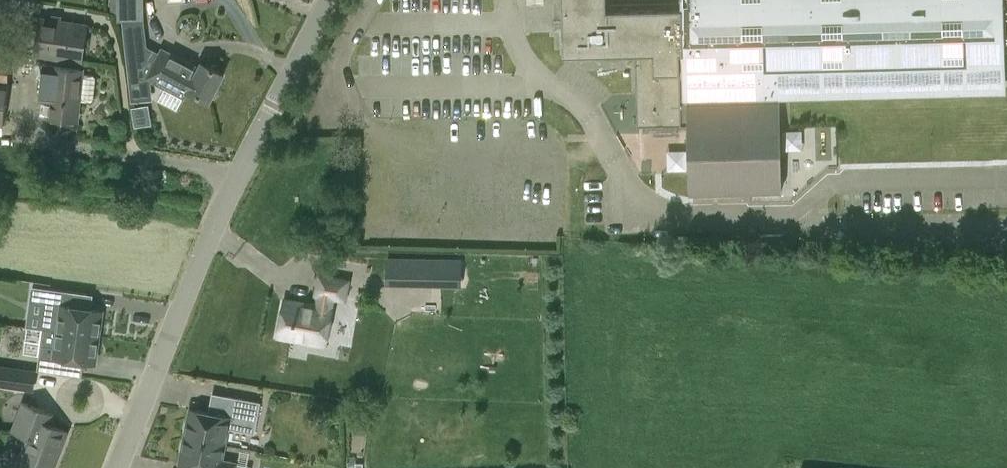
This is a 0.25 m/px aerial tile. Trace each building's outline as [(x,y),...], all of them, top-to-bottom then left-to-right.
[(144,0),(117,0),(117,21),(144,20),(144,0)] [(1006,49),(1006,0),(681,0),(681,1),(606,3),(606,0),(563,0),(564,55),(636,53),(638,125),(689,123),(691,192),(783,190),(781,98),(1005,92),(1004,49),(1006,49)] [(41,16),(35,52),(83,60),(89,24),(41,16)] [(126,40),(125,40),(125,53),(136,53),(136,40),(135,40),(134,23),(125,23),(126,40)] [(160,51),(148,45),(145,43),(137,59),(126,53),(126,66),(147,77),(185,97),(189,88),(211,100),(225,73),(203,61),(200,67),(163,47),(160,51)] [(1,127),(8,58),(0,58),(0,127),(1,127)] [(80,101),(91,102),(94,99),(96,77),(94,74),(83,73),(84,68),(43,64),(39,96),(47,97),(47,100),(52,100),(50,117),(65,118),(67,121),(73,122),(74,119),(78,120),(80,101)] [(400,281),(413,282),(413,258),(388,257),(388,263),(400,263),(400,281)] [(437,282),(462,283),(462,259),(438,258),(437,282)] [(278,335),(325,344),(332,308),(330,308),(333,296),(345,298),(348,280),(320,275),(317,293),(320,293),(317,305),(285,299),(278,335)] [(60,330),(100,336),(104,310),(75,305),(77,291),(51,287),(45,328),(51,329),(60,330)] [(51,329),(45,328),(28,325),(24,352),(40,354),(40,356),(38,368),(65,372),(67,358),(96,362),(100,336),(60,330),(51,329)] [(34,388),(37,370),(0,364),(0,382),(34,388)] [(184,429),(186,433),(185,437),(225,444),(228,427),(255,433),(261,401),(222,394),(218,414),(191,408),(189,420),(186,421),(184,429)] [(12,450),(7,463),(18,467),(53,467),(68,431),(49,423),(53,413),(25,402),(13,430),(28,436),(21,453),(12,450)] [(182,453),(180,463),(208,467),(237,467),(238,461),(222,458),(225,444),(185,437),(185,439),(182,441),(180,449),(182,453)]
